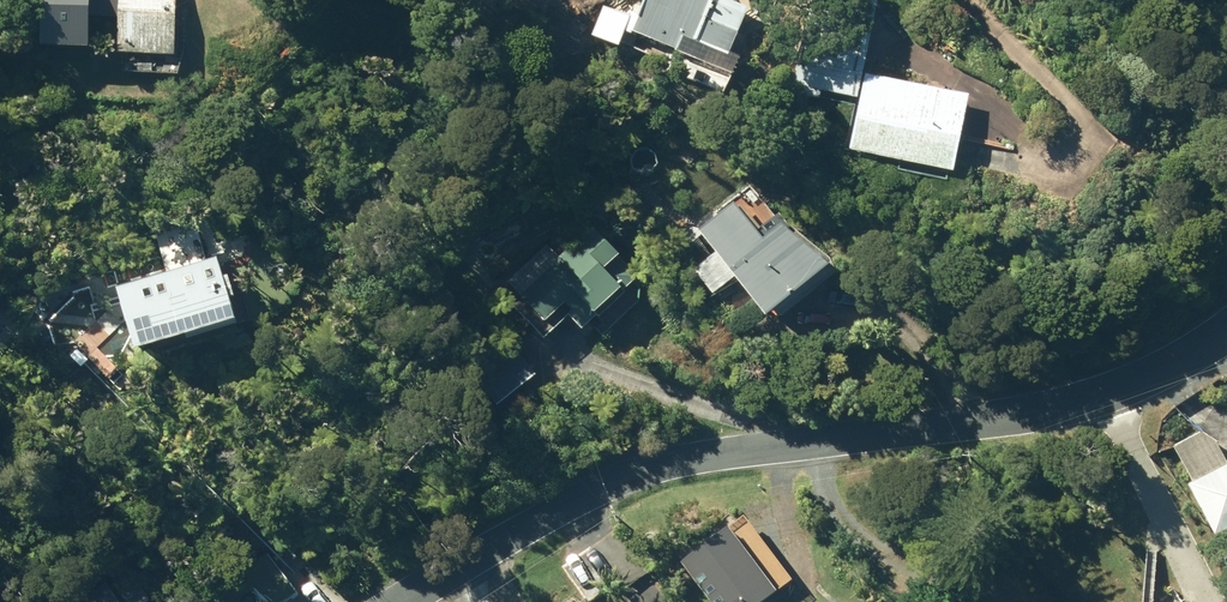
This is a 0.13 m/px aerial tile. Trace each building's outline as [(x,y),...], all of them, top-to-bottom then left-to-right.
[(183,54),(185,0),(55,0),(54,43),(105,44),(107,16),(130,16),(128,50),(183,54)] [(738,54),(758,5),(745,0),(651,0),(639,29),(687,48),(692,35),(738,54)] [(842,93),(845,80),(887,90),(907,0),(830,0),(811,88),(842,93)] [(875,144),(992,163),(1007,82),(896,62),(875,144)] [(772,225),(744,199),(708,230),(785,313),(789,310),(796,313),(822,294),(821,285),(852,262),(788,211),(772,225)] [(575,306),(595,327),(650,275),(602,225),(531,292),(559,321),(575,306)] [(240,275),(232,254),(131,286),(158,348),(233,324),(234,327),(254,321),(253,318),(258,317),(249,294),(252,293),(245,273),(240,275)] [(481,371),(505,403),(545,372),(520,341),(481,371)] [(1226,532),(1226,468),(1199,484),(1226,532)] [(222,601),(292,601),(306,592),(275,550),(216,595),(222,601)] [(288,560),(297,572),(305,566),(295,554),(288,560)] [(113,580),(81,601),(130,601),(113,580)] [(146,601),(151,601),(162,596),(157,587),(142,596),(146,601)]
